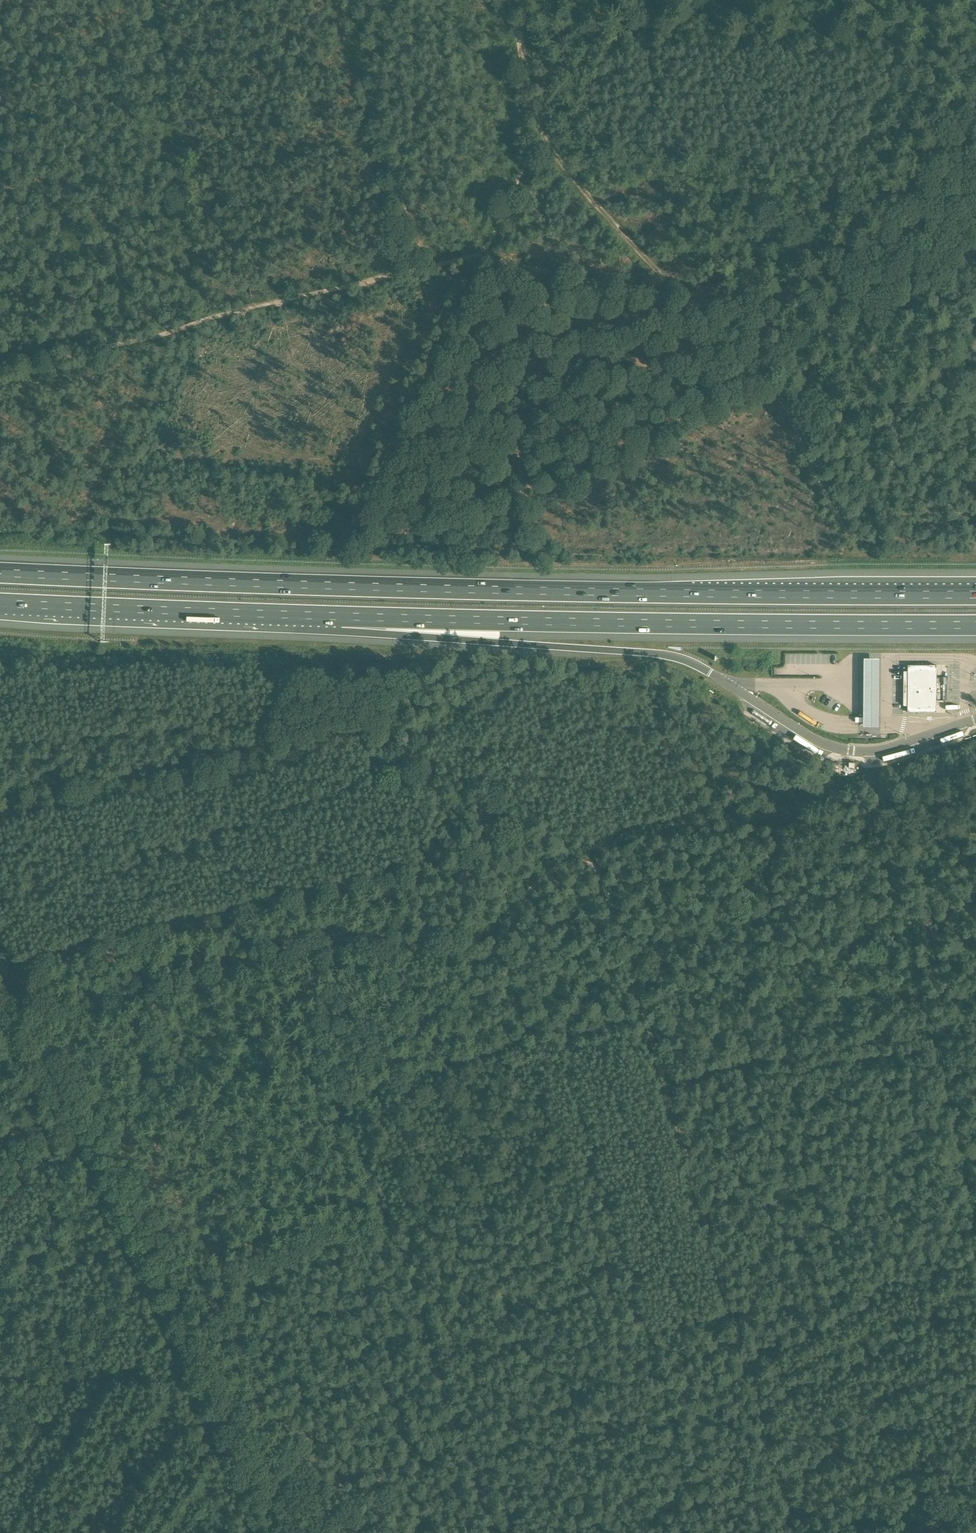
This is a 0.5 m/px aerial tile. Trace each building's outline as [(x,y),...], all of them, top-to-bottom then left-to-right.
[(881,656),(866,656),(865,724),(881,724),(881,656)] [(936,712),(936,665),(908,665),(907,712),(936,712)] [(842,761),(841,765),(837,765),(836,770),(847,771),(848,762),(842,761)]
